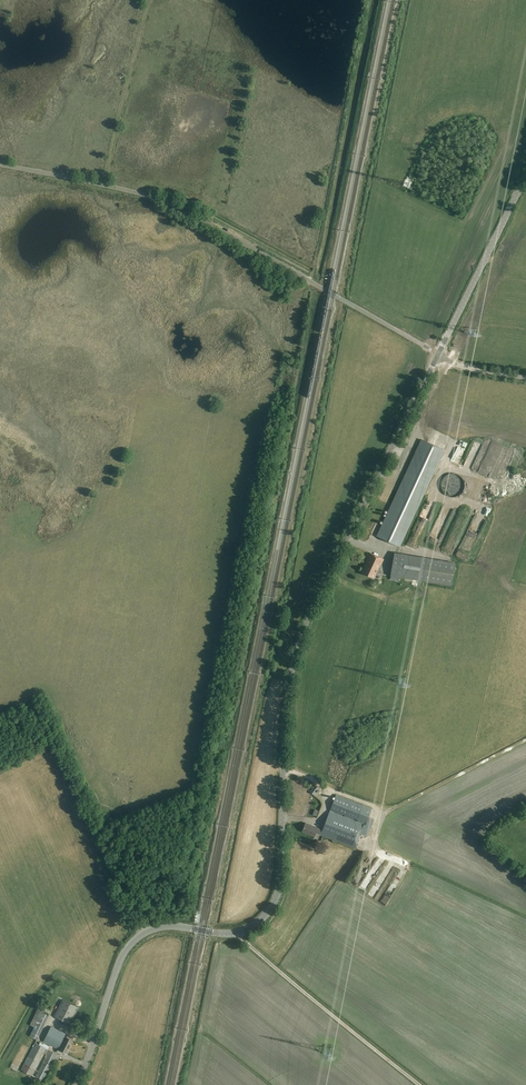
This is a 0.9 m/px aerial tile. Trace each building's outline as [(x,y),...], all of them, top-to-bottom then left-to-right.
[(398,490),(392,505),(377,536),(400,546),(414,515),(421,501),(431,480),(446,447),(423,437),(408,470),(398,490)] [(441,484),(441,485),(441,486),(441,487),(441,488),(442,489),(442,490),(442,491),(443,491),(444,492),(444,493),(445,494),(446,494),(447,495),(448,496),(449,496),(450,496),(451,497),(452,497),(453,497),(454,497),(455,496),(456,496),(457,496),(458,495),(459,495),(460,494),(461,493),(462,492),(462,491),(463,491),(463,490),(464,489),(464,488),(464,487),(464,486),(464,485),(464,484),(464,483),(464,482),(464,481),(463,480),(463,479),(462,478),(462,477),(461,477),(460,476),(460,475),(459,475),(458,474),(457,474),(456,474),(455,473),(454,473),(453,473),(452,473),(451,473),(450,473),(449,474),(448,474),(447,474),(447,475),(446,475),(445,476),(444,477),(444,478),(443,478),(442,479),(442,480),(442,481),(441,482),(441,483),(441,484)] [(395,552),(392,568),(390,580),(399,581),(399,577),(452,586),(455,563),(395,552)] [(384,559),(370,553),(361,572),(374,578),(380,564),(381,565),(384,559)] [(373,578),(369,583),(374,588),(378,583),(373,578)] [(310,793),(314,795),(317,791),(318,792),(320,789),(315,785),(310,793)] [(316,833),(355,848),(361,834),(367,836),(374,820),(368,818),(372,809),(336,795),(322,830),(318,828),(306,823),(303,831),(315,836),(316,833)] [(60,1022),(69,1027),(79,1007),(62,999),(54,1016),(61,1019),(60,1022)] [(42,1012),(33,1022),(35,1024),(33,1032),(32,1032),(36,1035),(37,1034),(38,1032),(40,1029),(42,1022),(46,1023),(48,1021),(46,1019),(48,1017),(45,1016),(46,1014),(48,1015),(48,1013),(42,1012)] [(50,1045),(67,1053),(73,1040),(64,1037),(66,1033),(51,1026),(45,1039),(44,1042),(50,1045)] [(51,1059),(56,1061),(59,1054),(53,1052),(51,1059)] [(33,1075),(37,1071),(31,1066),(27,1071),(33,1075)]
